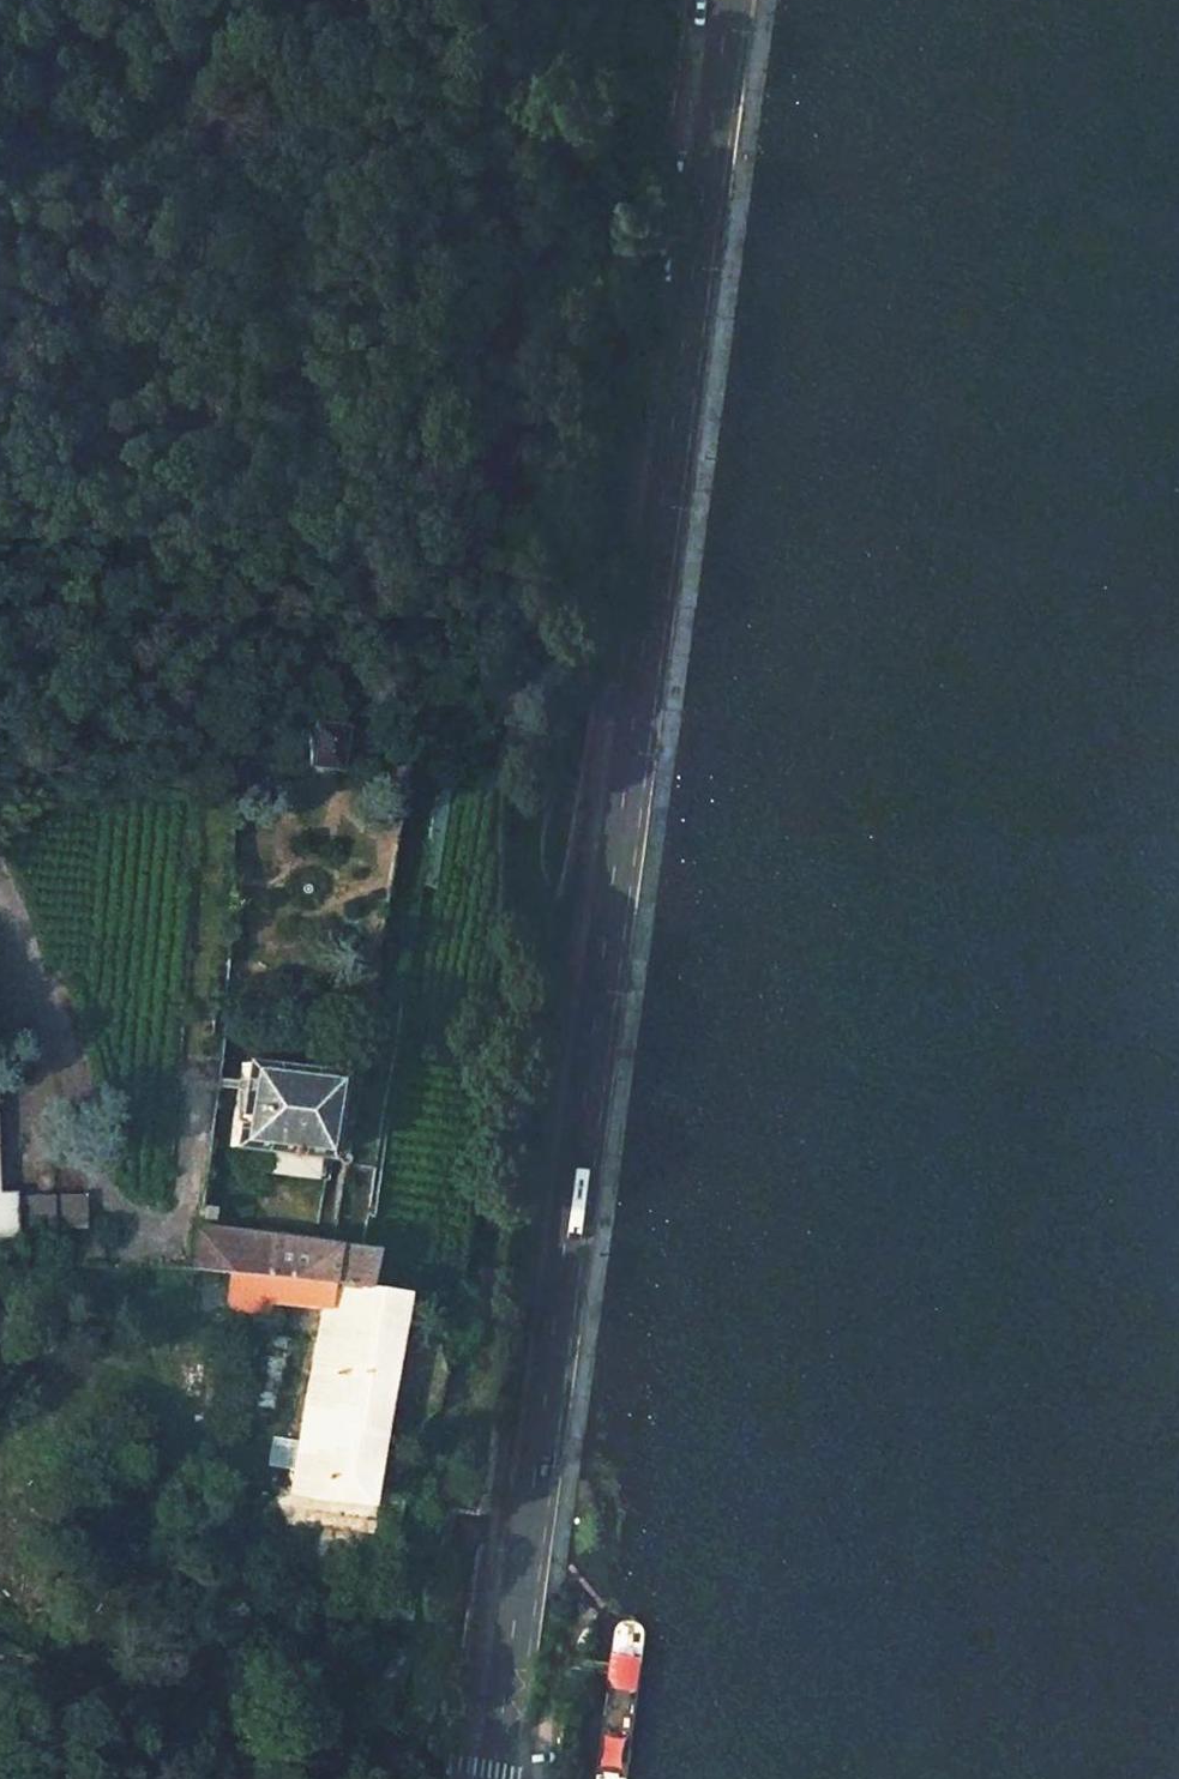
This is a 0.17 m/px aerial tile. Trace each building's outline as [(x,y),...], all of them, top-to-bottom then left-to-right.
[(335,770),(341,727),(312,724),(306,766),(335,770)] [(334,1075),(243,1062),(231,1145),(267,1152),(265,1172),(315,1180),(317,1160),(322,1161),(334,1075)] [(10,1242),(10,1234),(84,1232),(83,1199),(9,1201),(9,1195),(0,1195),(0,1242),(10,1242)] [(232,1274),(264,1277),(326,1284),(364,1288),(368,1251),(262,1237),(263,1232),(232,1228),(231,1233),(197,1228),(190,1269),(232,1274)] [(232,1274),(229,1292),(261,1298),(264,1277),(232,1274)] [(261,1298),(264,1298),(319,1308),(290,1492),(320,1499),(365,1507),(399,1292),(364,1288),(326,1284),(264,1277),(261,1298)] [(619,1637),(598,1778),(633,1778),(651,1644),(646,1629),(636,1625),(627,1627),(619,1637)]
